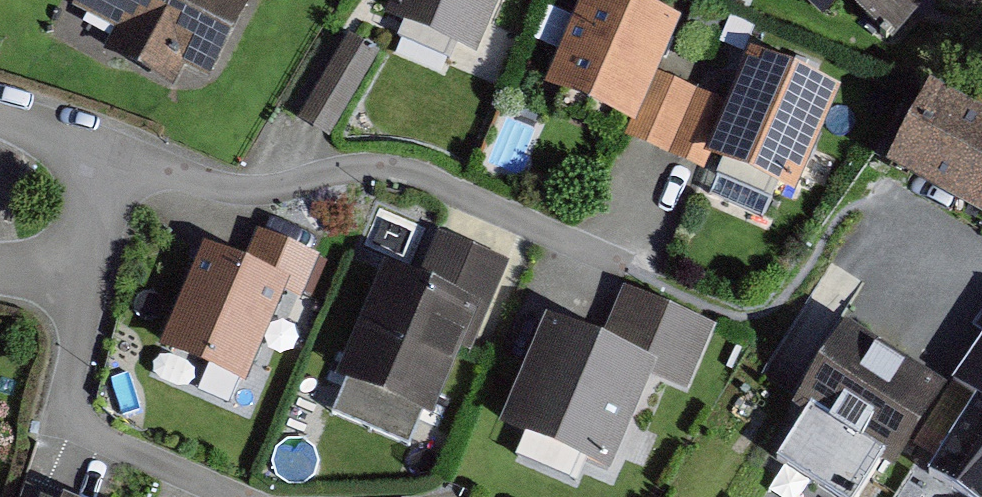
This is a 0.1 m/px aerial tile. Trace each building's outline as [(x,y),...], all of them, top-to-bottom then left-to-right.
[(67,14),(114,41),(105,57),(172,84),(184,67),(211,83),(253,0),(75,0),(67,14)] [(377,22),(469,60),(495,0),(387,0),(377,22)] [(613,0),(575,0),(538,94),(639,134),(682,27),(613,0)] [(887,37),(921,0),(847,0),(887,37)] [(375,52),(344,36),(296,122),(326,141),(375,52)] [(856,97),(754,58),(712,164),(814,204),(856,97)] [(920,94),(877,172),(981,229),(981,125),(920,94)] [(246,272),(199,253),(156,357),(247,391),(283,293),(300,298),(320,258),(261,236),(246,272)] [(472,313),(371,273),(329,381),(426,422),(472,313)] [(596,348),(540,328),(497,434),(602,477),(647,376),(693,393),(719,331),(623,289),(596,348)] [(945,391),(839,329),(784,412),(890,477),(945,391)] [(957,383),(980,402),(933,477),(964,496),(981,496),(981,348),(957,383)]
